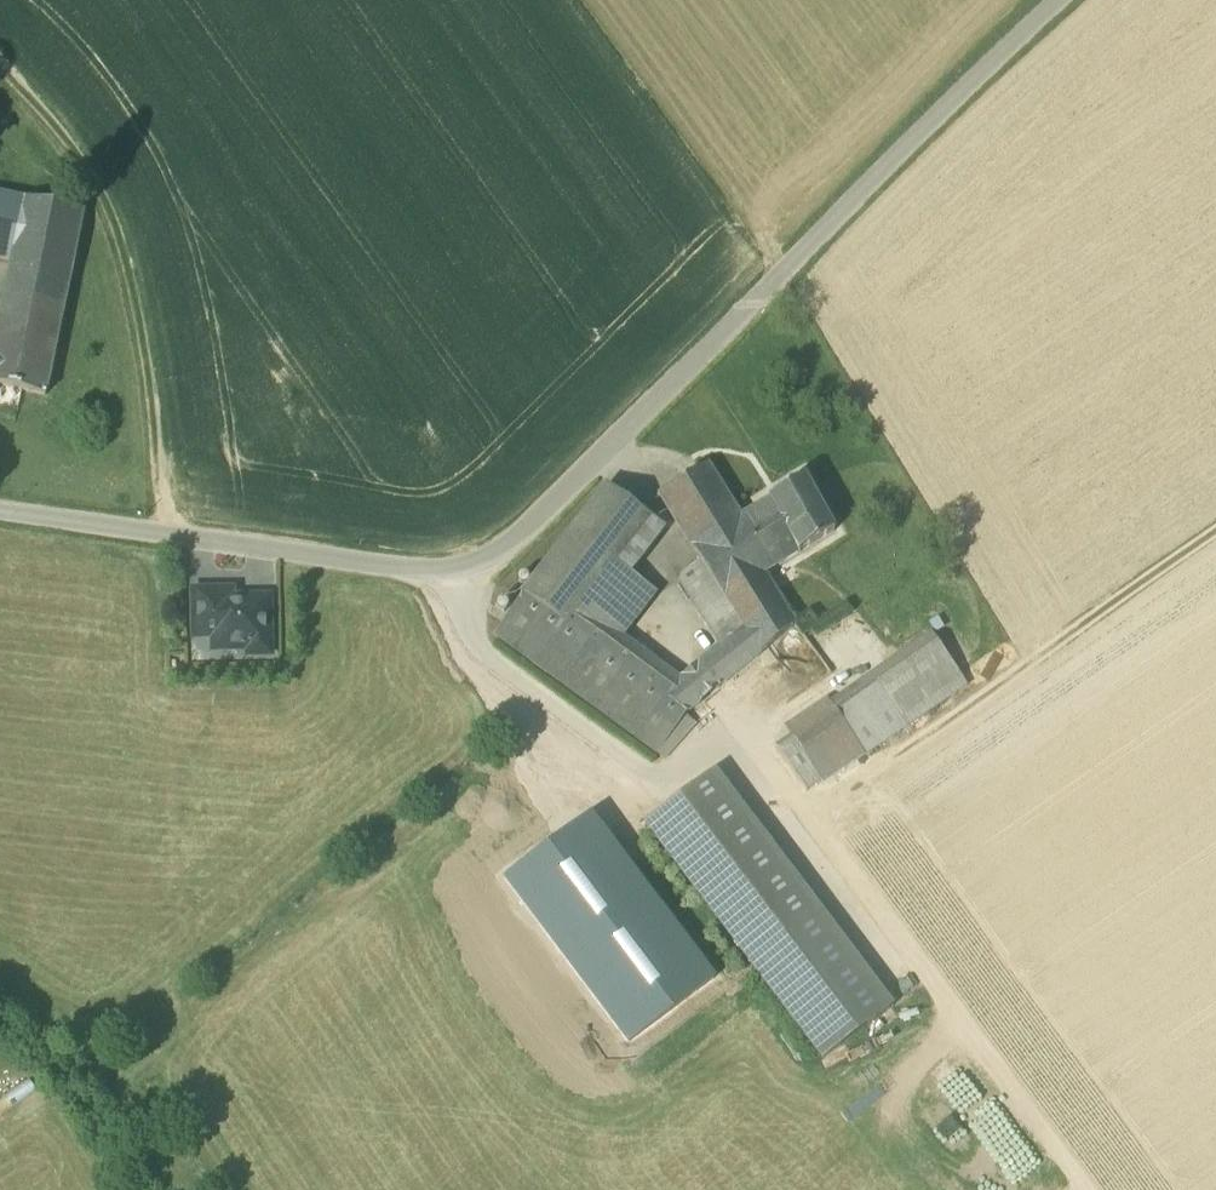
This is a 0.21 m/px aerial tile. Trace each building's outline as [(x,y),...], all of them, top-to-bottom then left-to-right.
[(12,263),(25,200),(0,195),(0,260),(12,263)] [(0,322),(0,387),(45,396),(84,212),(25,200),(12,263),(0,322)] [(720,646),(698,664),(719,688),(796,626),(764,575),(771,571),(741,517),(708,465),(660,495),(701,562),(739,622),(743,627),(720,646)] [(834,531),(804,479),(769,500),(799,553),(834,531)] [(607,486),(523,595),(566,627),(581,607),(613,566),(650,518),(607,486)] [(769,500),(741,517),(771,571),(799,553),(769,500)] [(739,622),(701,562),(681,575),(679,581),(715,638),(739,622)] [(652,595),(613,566),(581,607),(620,635),(652,595)] [(214,638),(215,651),(251,651),(251,645),(269,644),(268,601),(231,602),(231,594),(211,595),(212,621),(195,621),(196,639),(214,638)] [(195,595),(195,621),(212,621),(211,595),(195,595)] [(660,695),(566,627),(523,595),(493,637),(657,756),(686,716),(687,714),(660,695)] [(620,635),(581,607),(566,627),(660,695),(680,679),(620,635)] [(739,622),(715,638),(720,646),(743,627),(739,622)] [(899,657),(872,676),(907,728),(968,686),(932,634),(899,657)] [(251,651),(251,661),(269,661),(269,644),(251,645),(251,651)] [(698,664),(683,676),(703,701),(719,688),(698,664)] [(687,714),(703,701),(683,676),(680,679),(660,695),(687,714)] [(872,676),(831,704),(851,734),(863,753),(866,756),(907,728),(872,676)] [(785,729),(791,737),(809,763),(851,734),(831,704),(828,700),(785,729)] [(686,716),(657,756),(664,761),(696,725),(686,716)] [(851,734),(809,763),(821,781),(863,753),(851,734)] [(809,763),(791,737),(775,749),(807,791),(821,781),(809,763)] [(645,825),(751,965),(820,912),(715,773),(645,825)] [(820,912),(751,965),(823,1060),(892,1008),(820,912)]
